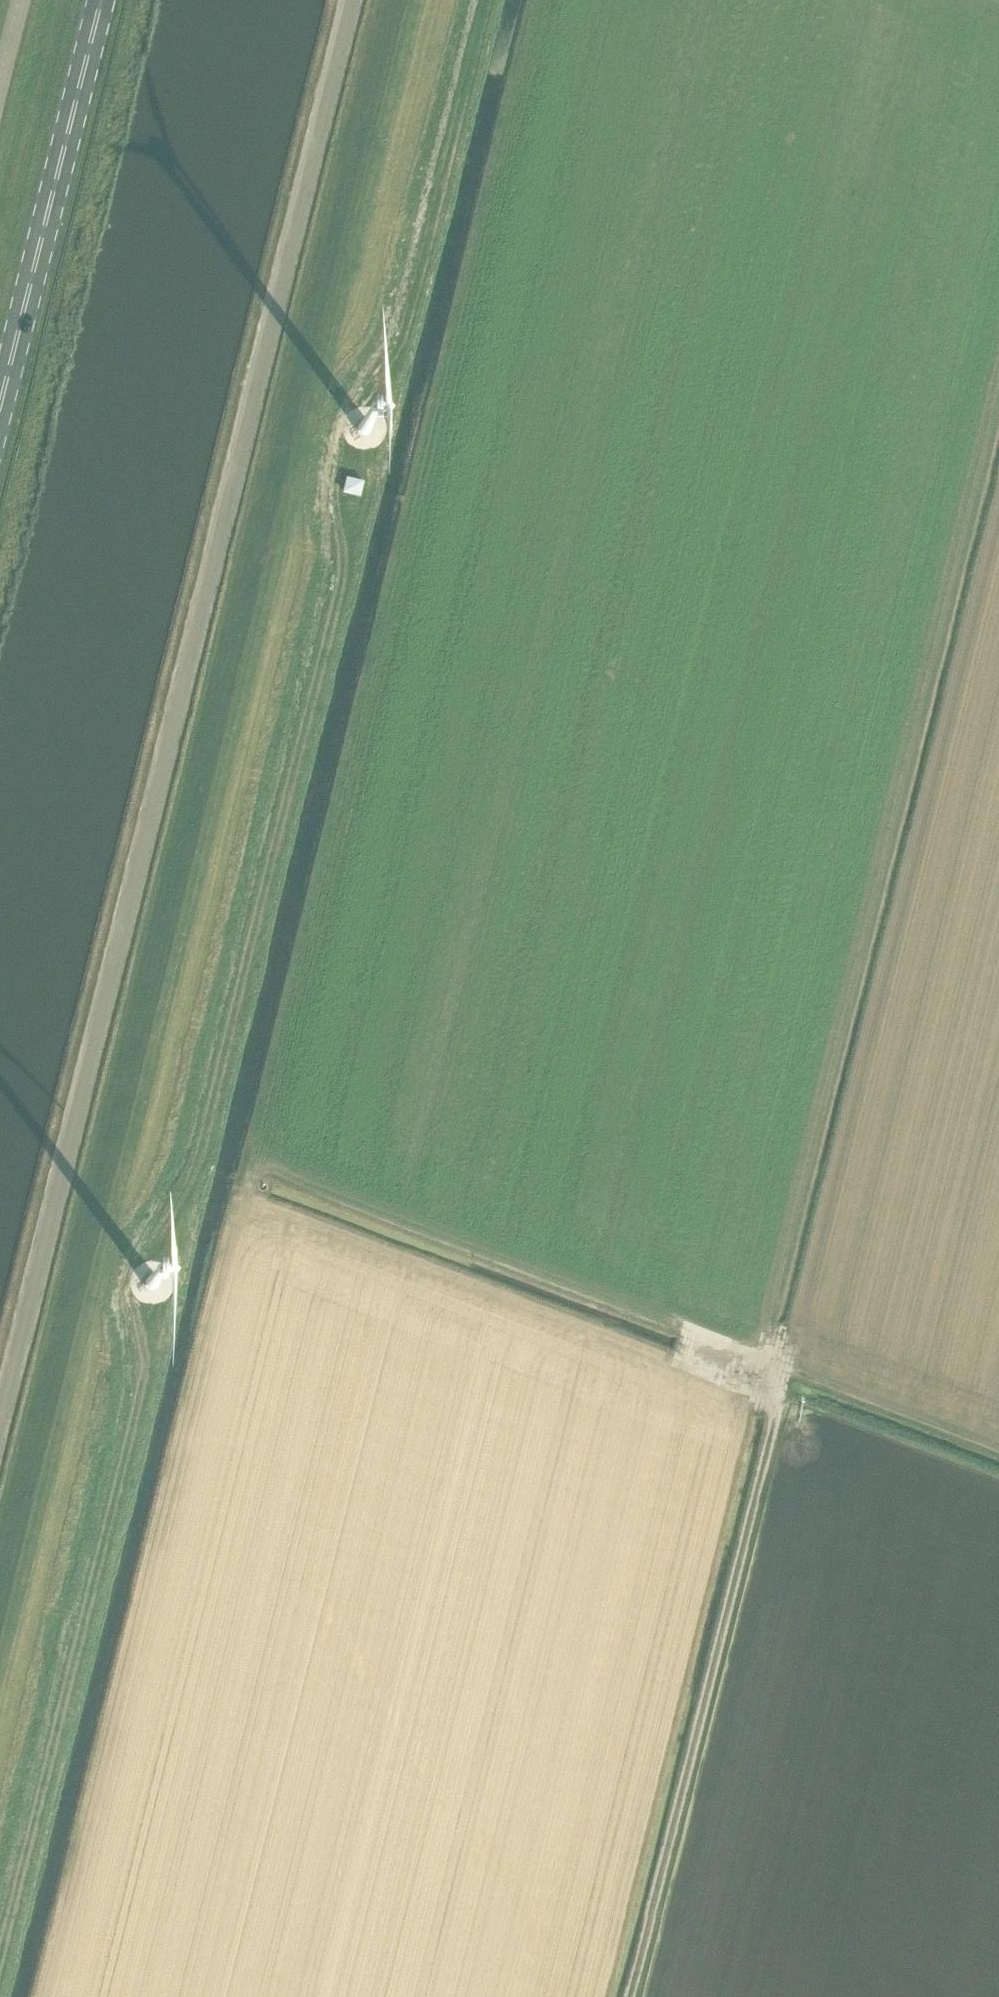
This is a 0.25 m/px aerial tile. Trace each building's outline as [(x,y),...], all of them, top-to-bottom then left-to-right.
[(364,436),(365,436),(366,436),(367,436),(368,435),(369,435),(370,434),(371,434),(371,433),(372,432),(372,431),(373,431),(373,430),(373,429),(373,428),(373,427),(373,426),(373,425),(372,424),(372,423),(371,423),(371,422),(370,422),(370,421),(369,421),(368,420),(367,420),(366,420),(365,420),(364,420),(363,420),(362,420),(362,421),(361,421),(360,422),(359,423),(358,424),(358,425),(358,426),(357,427),(357,428),(357,429),(358,430),(358,431),(358,432),(359,432),(359,433),(360,434),(361,434),(361,435),(362,435),(363,436),(364,436)] [(360,497),(364,481),(347,477),(342,493),(360,497)] [(152,1290),(153,1290),(154,1290),(155,1290),(156,1290),(157,1289),(158,1289),(158,1288),(159,1288),(159,1287),(160,1286),(160,1285),(161,1285),(161,1284),(161,1283),(161,1282),(161,1281),(161,1280),(160,1280),(160,1279),(160,1278),(159,1278),(159,1277),(158,1277),(158,1276),(157,1276),(156,1275),(155,1275),(154,1275),(153,1274),(152,1274),(151,1275),(150,1275),(149,1275),(149,1276),(148,1276),(147,1277),(146,1278),(146,1279),(145,1280),(145,1281),(145,1282),(145,1283),(145,1284),(145,1285),(146,1286),(146,1287),(147,1288),(148,1289),(149,1289),(149,1290),(150,1290),(151,1290),(152,1290)]
